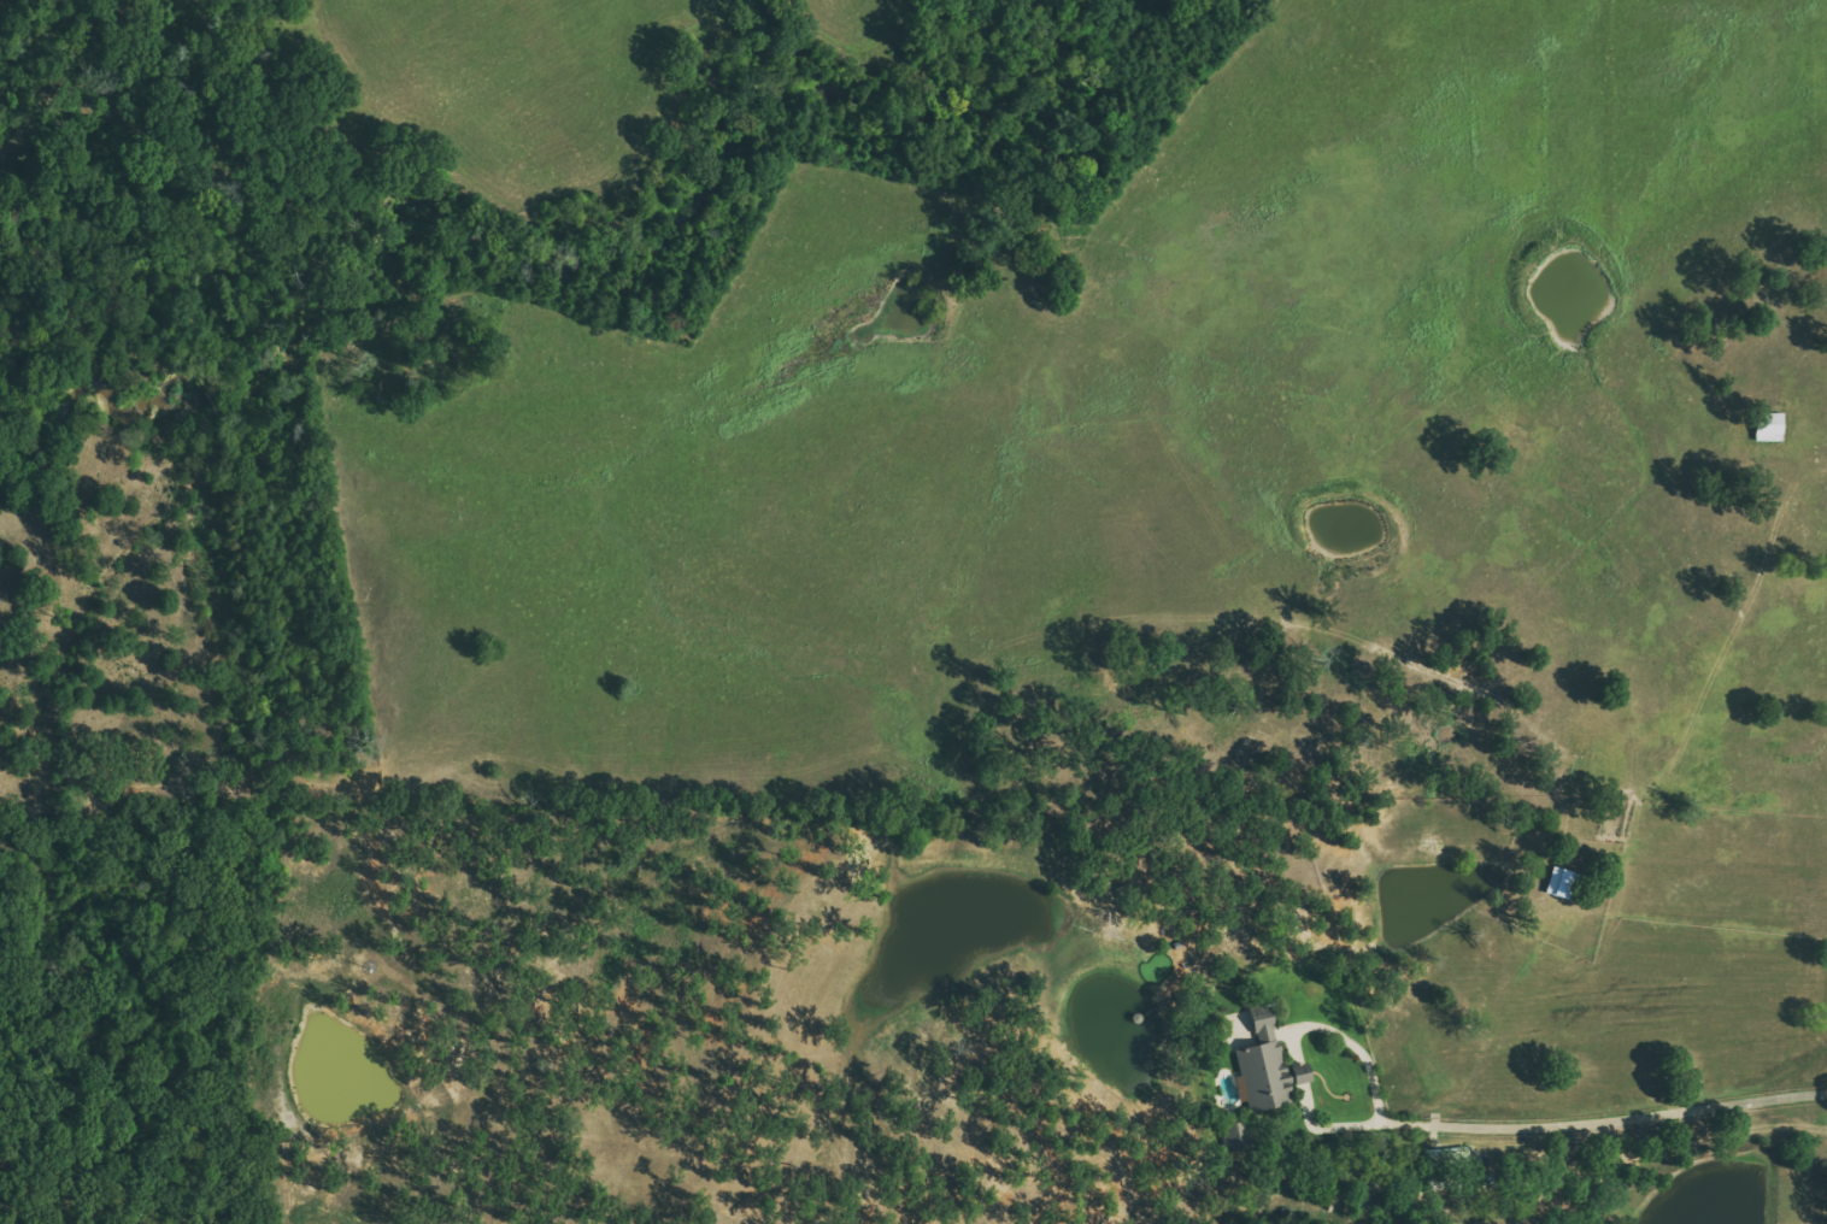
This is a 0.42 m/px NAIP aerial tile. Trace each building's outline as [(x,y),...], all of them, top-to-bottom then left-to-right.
[(1786,415),(1767,414),(1767,428),(1758,428),(1758,442),(1785,442),(1786,415)] [(1583,874),(1555,867),(1547,894),(1575,901),(1583,874)] [(1253,1114),(1283,1107),(1281,1098),(1294,1095),(1292,1087),(1314,1082),(1310,1063),(1287,1069),(1274,1016),(1254,1021),(1260,1045),(1237,1051),(1253,1114)] [(1229,1153),(1256,1146),(1250,1120),(1223,1126),(1229,1153)]
